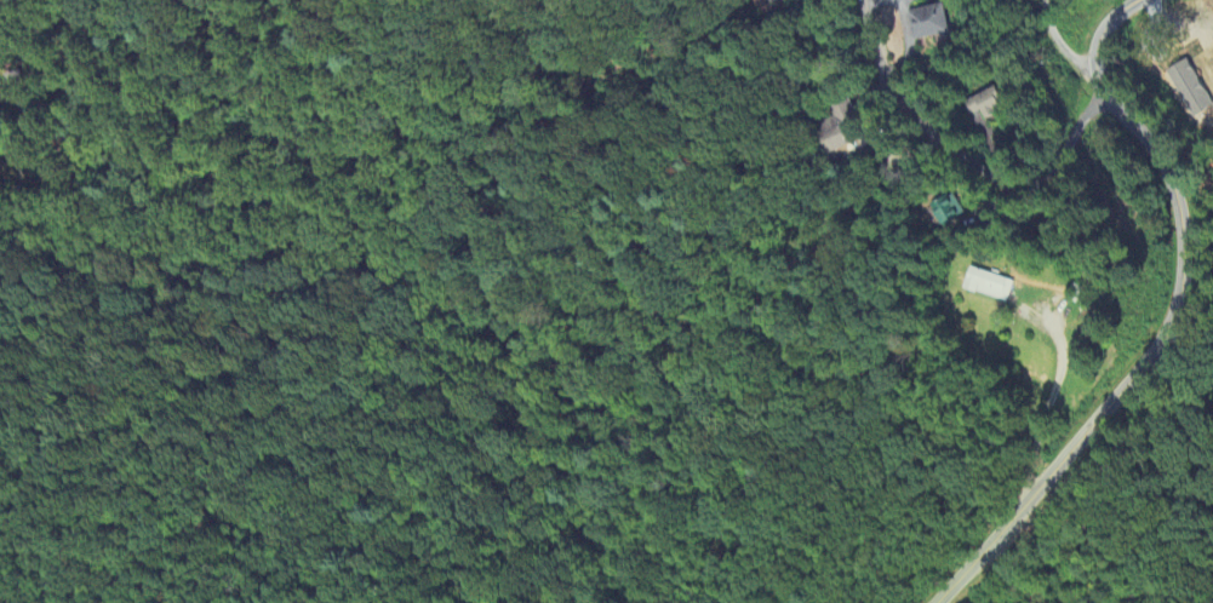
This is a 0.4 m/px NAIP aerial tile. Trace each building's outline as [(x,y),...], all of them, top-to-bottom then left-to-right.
[(911,42),(952,35),(947,6),(907,13),(911,42)] [(1191,120),(1211,108),(1184,62),(1163,74),(1191,120)] [(962,289),(1005,306),(1013,285),(970,268),(962,289)]
